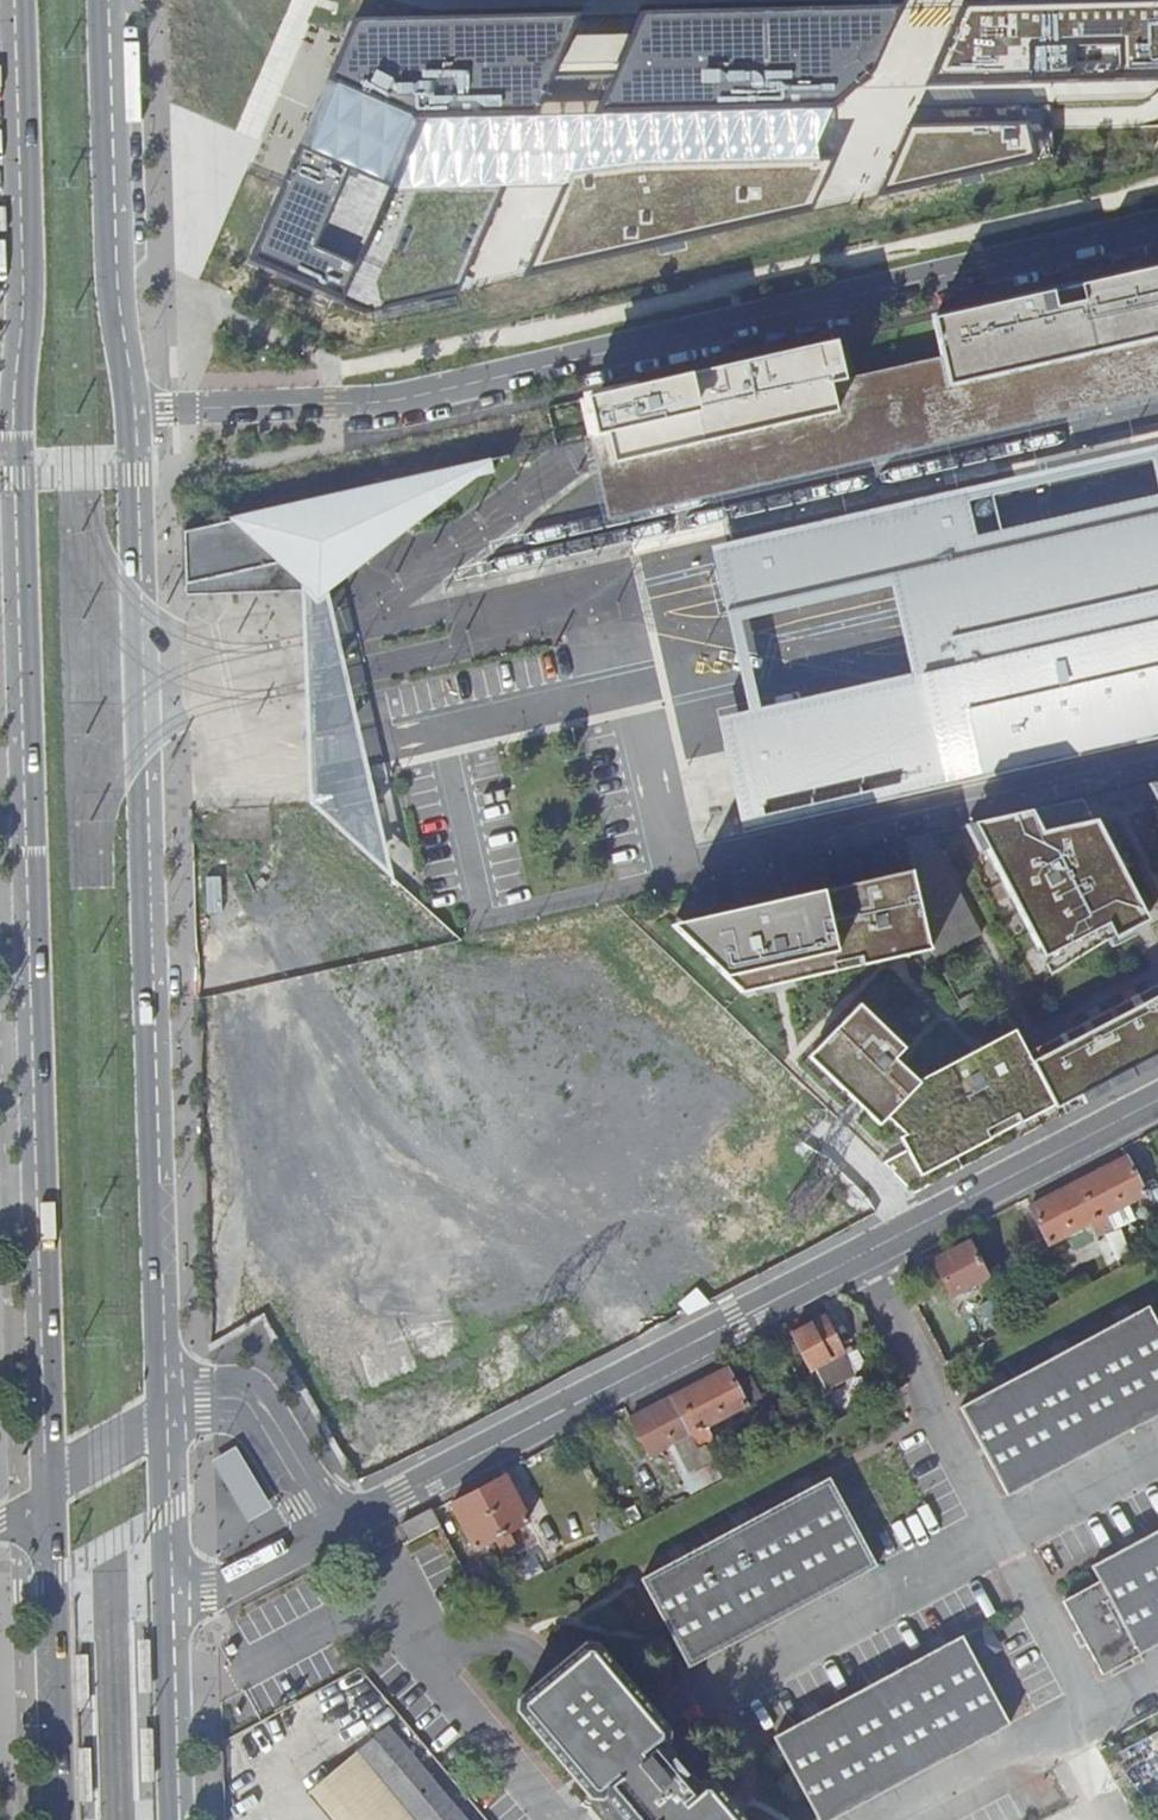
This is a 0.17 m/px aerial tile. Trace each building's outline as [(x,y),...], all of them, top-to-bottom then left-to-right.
[(957,6),(921,89),(1157,82),(1157,1),(957,6)] [(826,113),(867,77),(898,8),(641,17),(620,68),(556,69),(578,18),(352,22),(323,84),(308,118),(293,150),(241,266),(337,302),(367,311),(378,308),(456,289),(505,188),(564,187),(526,275),(809,211),(830,161),(810,161),(826,113)] [(908,134),(882,196),(1033,167),(1023,133),(908,134)] [(947,363),(1157,315),(1157,276),(938,325),(947,363)] [(947,363),(588,445),(604,523),(1157,393),(1157,315),(947,363)] [(965,503),(974,547),(1157,505),(1157,459),(965,503)] [(327,593),(490,467),(182,538),(184,598),(300,594),(309,594),(309,608),(327,593)] [(743,832),(1157,740),(1157,505),(974,547),(965,503),(719,559),(731,615),(902,577),(923,685),(784,716),(789,739),(752,747),(751,741),(724,746),(743,832)] [(731,615),(719,559),(713,560),(747,715),(718,721),(724,746),(751,741),(752,747),(789,739),(784,716),(923,685),(902,577),(731,615)] [(309,594),(300,594),(308,805),(317,804),(316,789),(369,777),(327,593),(309,608),(309,594)] [(1127,795),(1101,800),(1103,809),(1129,803),(1127,795)] [(973,828),(1052,979),(1114,941),(1114,942),(1148,924),(1085,803),(973,828)] [(906,843),(910,863),(929,859),(925,839),(906,843)] [(685,927),(689,944),(743,997),(807,982),(805,974),(873,958),(875,967),(880,965),(892,954),(929,946),(913,875),(685,927)] [(673,928),(689,944),(685,927),(673,928)] [(892,954),(880,965),(932,954),(929,946),(892,954)] [(807,982),(875,967),(873,958),(805,974),(807,982)] [(1077,1032),(1082,1042),(1059,1054),(1054,1045),(1028,1059),(1050,1100),(1053,1106),(1078,1093),(1081,1099),(1157,1059),(1157,989),(1077,1032)] [(888,1121),(906,1139),(902,1141),(908,1154),(885,1167),(915,1197),(963,1172),(957,1161),(952,1152),(1050,1100),(1028,1059),(1016,1034),(919,1086),(895,1063),(906,1052),(861,1008),(810,1061),(880,1129),(888,1121)] [(1077,1032),(1054,1045),(1059,1054),(1082,1042),(1077,1032)] [(1081,1099),(1086,1108),(1157,1070),(1157,1059),(1081,1099)] [(1050,1100),(952,1152),(957,1161),(1055,1110),(1053,1106),(1050,1100)] [(1125,1162),(1077,1187),(1096,1224),(1103,1237),(1112,1232),(1105,1220),(1144,1199),(1125,1162)] [(1096,1224),(1077,1187),(1031,1211),(1051,1248),(1069,1239),(1077,1254),(1097,1244),(1113,1275),(1121,1270),(1113,1256),(1110,1251),(1103,1237),(1096,1224)] [(987,1279),(969,1245),(950,1255),(952,1259),(937,1267),(953,1297),(987,1279)] [(963,1408),(1009,1498),(1157,1418),(1157,1327),(1149,1310),(963,1408)] [(813,1330),(811,1327),(793,1337),(811,1372),(818,1368),(820,1372),(816,1374),(819,1380),(803,1388),(824,1427),(834,1422),(821,1400),(830,1395),(826,1389),(848,1378),(842,1367),(847,1365),(842,1355),(844,1354),(828,1322),(813,1330)] [(889,1366),(882,1352),(866,1359),(874,1373),(889,1366)] [(747,1408),(734,1383),(727,1370),(679,1396),(705,1445),(705,1446),(714,1441),(707,1429),(747,1408)] [(760,1401),(747,1377),(734,1383),(747,1408),(760,1401)] [(705,1445),(679,1396),(633,1420),(652,1458),(670,1448),(693,1493),(722,1478),(714,1462),(705,1446),(705,1445)] [(262,1494),(235,1448),(211,1462),(238,1507),(262,1494)] [(530,1523),(507,1479),(481,1492),(511,1548),(519,1544),(513,1532),(530,1523)] [(831,1479),(641,1579),(690,1666),(877,1567),(831,1479)] [(511,1548),(481,1492),(455,1506),(478,1549),(496,1539),(504,1552),(511,1548)] [(270,1510),(262,1494),(238,1507),(247,1523),(270,1510)] [(443,1523),(435,1509),(406,1523),(413,1538),(443,1523)] [(1093,1567),(1101,1582),(1064,1601),(1102,1675),(1157,1646),(1157,1533),(1093,1567)] [(546,1548),(521,1561),(530,1577),(554,1564),(546,1548)] [(776,1736),(821,1819),(829,1819),(1010,1725),(963,1637),(776,1736)] [(154,1694),(153,1641),(136,1641),(137,1694),(154,1694)] [(523,1697),(522,1707),(595,1792),(605,1793),(610,1789),(620,1801),(615,1806),(626,1819),(749,1819),(717,1782),(704,1781),(700,1784),(665,1744),(670,1739),(670,1727),(600,1643),(587,1643),(523,1697)] [(422,1819),(469,1819),(393,1728),(365,1752),(422,1819)] [(365,1752),(312,1796),(332,1819),(422,1819),(365,1752)] [(1157,1811),(1157,1784),(1145,1768),(1132,1779),(1157,1811)] [(615,1806),(620,1801),(610,1789),(605,1793),(595,1792),(595,1805),(607,1819),(626,1819),(615,1806)]
